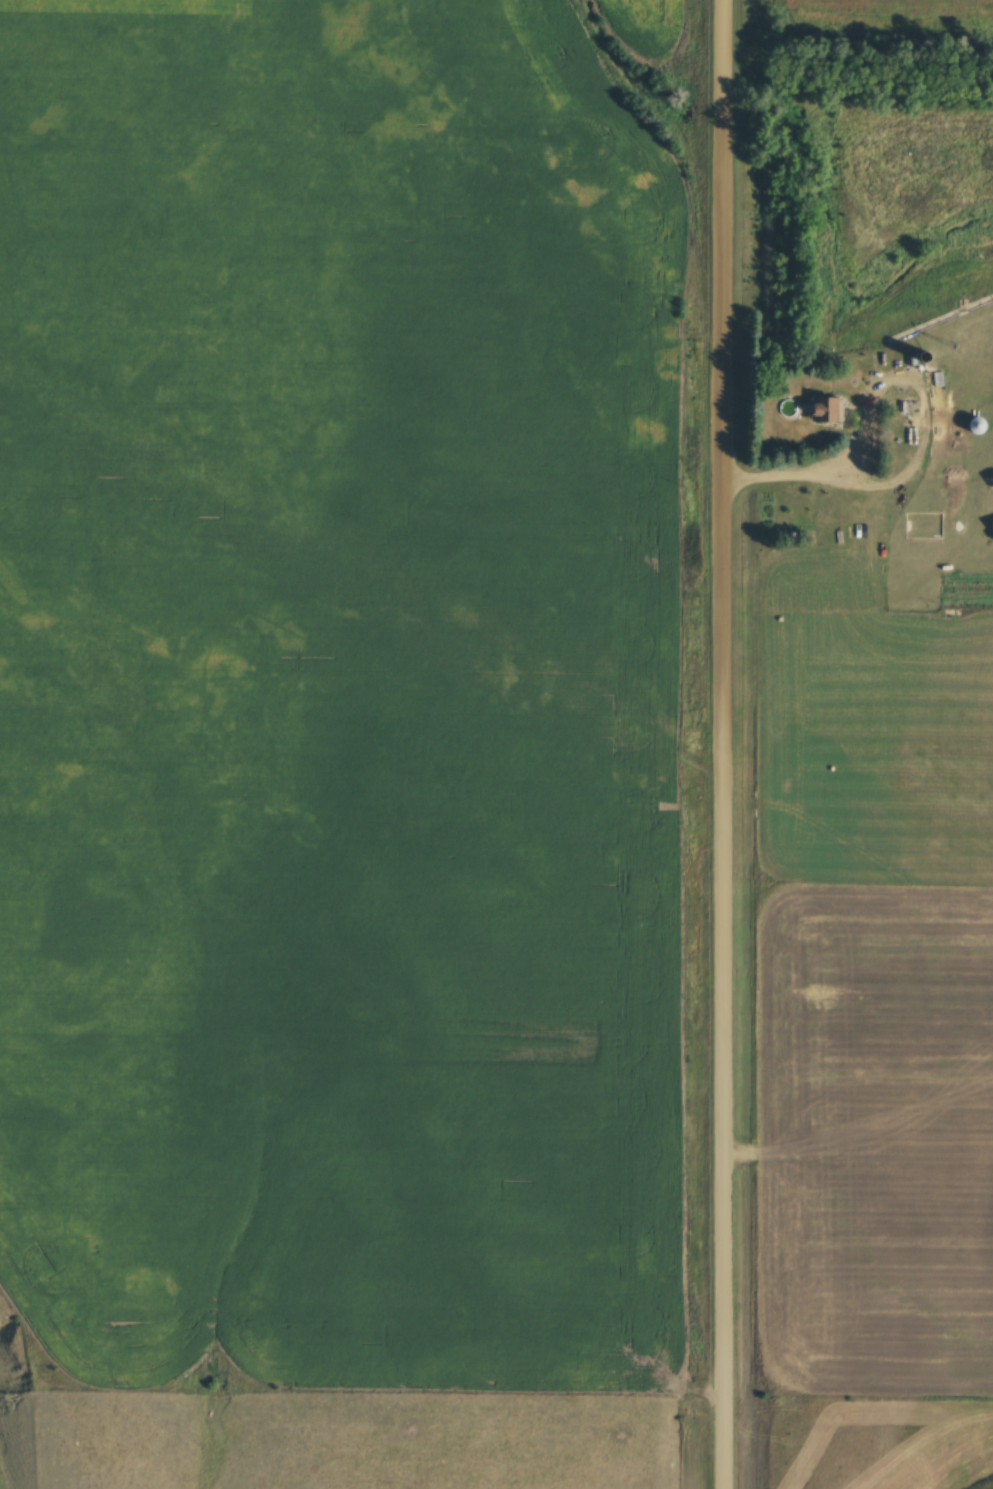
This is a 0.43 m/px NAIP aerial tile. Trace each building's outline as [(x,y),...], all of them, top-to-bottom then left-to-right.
[(849,398),(817,398),(817,422),(849,422),(849,398)] [(975,420),(979,435),(992,432),(992,427),(990,417),(975,420)]
